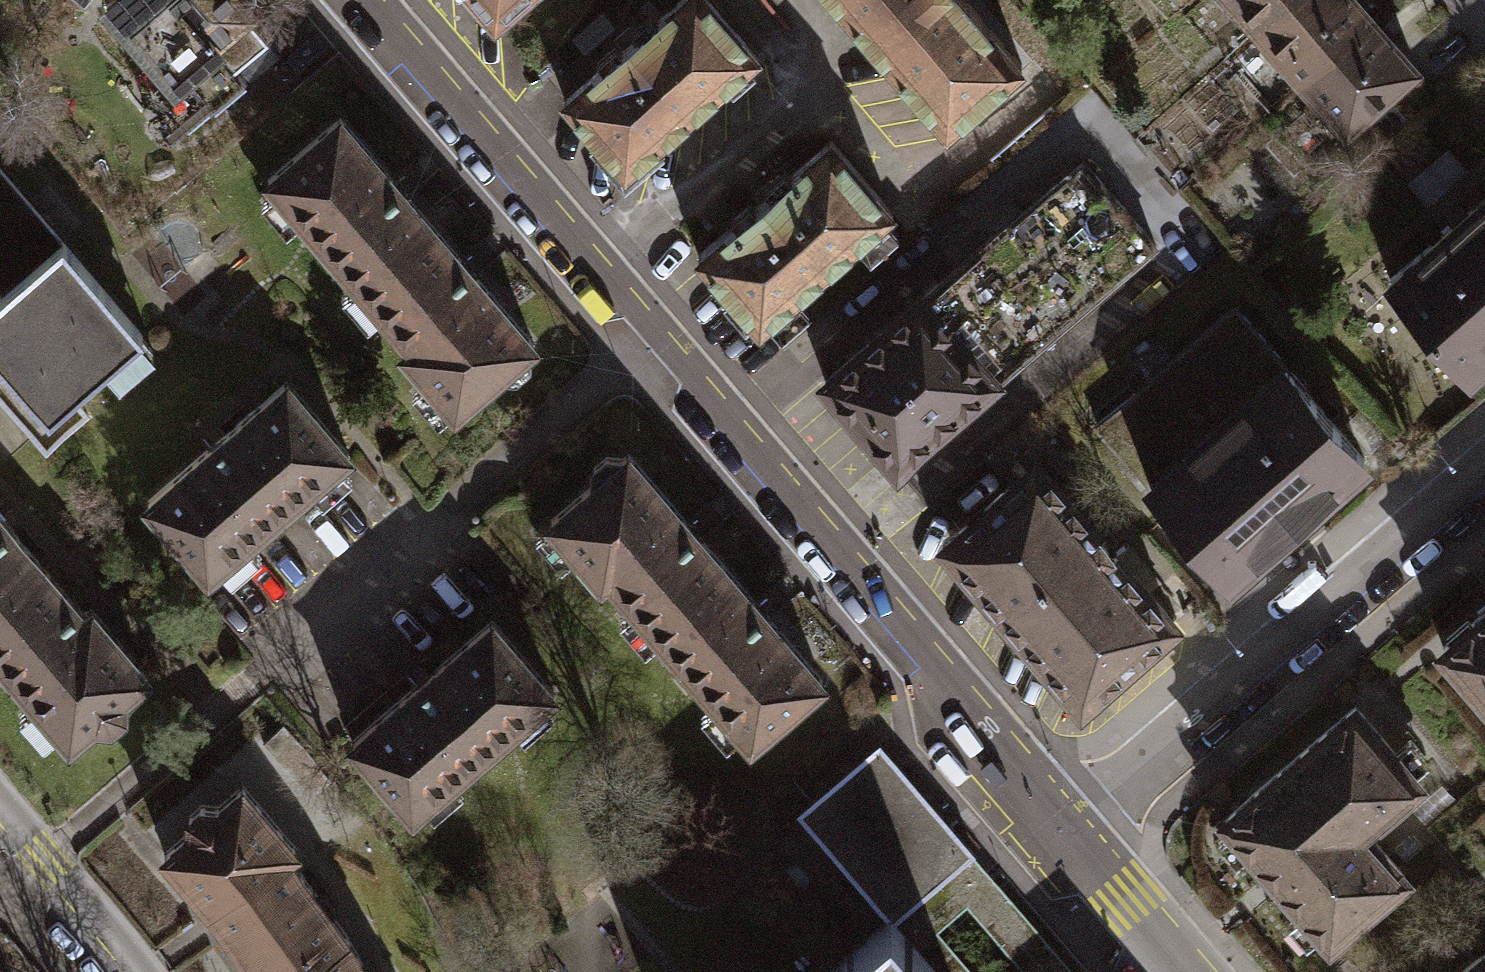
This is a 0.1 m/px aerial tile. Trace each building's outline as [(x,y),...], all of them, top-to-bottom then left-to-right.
[(171,88),(218,47),(233,64),(269,33),(241,0),(109,0),(101,7),(171,88)] [(485,18),(506,0),(470,0),(485,18)] [(748,56),(701,0),(670,0),(631,33),(555,97),(615,168),(748,56)] [(1031,70),(969,0),(837,0),(880,49),(957,135),(1031,70)] [(1253,29),(1287,0),(1227,0),(1253,29)] [(1298,80),(1371,16),(1356,0),(1287,0),(1253,29),(1298,80)] [(1298,80),(1342,131),(1415,67),(1371,16),(1298,80)] [(458,257),(337,117),(265,179),(387,319),(458,257)] [(694,248),(755,319),(883,210),(822,138),(762,190),(694,248)] [(1074,159),(912,296),(986,382),(1147,244),(1074,159)] [(62,239),(0,168),(0,291),(62,239)] [(1389,280),(1467,369),(1484,353),(1484,196),(1468,211),(1389,280)] [(0,291),(0,398),(46,451),(85,414),(70,394),(140,331),(62,239),(0,291)] [(458,257),(387,319),(408,344),(400,350),(455,410),(495,376),(514,377),(526,365),(527,350),(533,343),(458,257)] [(815,379),(889,465),(894,461),(952,411),(986,382),(912,296),(874,329),(815,379)] [(1233,306),(1098,423),(1228,577),(1290,523),(1364,461),(1233,306)] [(214,437),(143,498),(209,574),(349,454),(283,377),(214,437)] [(952,411),(894,461),(926,498),(984,449),(952,411)] [(630,602),(701,541),(625,452),(618,459),(602,458),(589,469),(590,482),(547,522),(599,583),(608,576),(630,602)] [(937,538),(1071,699),(1165,622),(1093,536),(1030,461),(937,538)] [(65,593),(0,517),(0,648),(65,593)] [(819,680),(701,541),(630,602),(749,742),(819,680)] [(78,752),(119,714),(121,696),(147,673),(92,608),(85,613),(65,593),(0,648),(0,661),(78,752)] [(1439,645),(1484,698),(1484,606),(1439,645)] [(416,677),(344,738),(413,818),(559,693),(491,613),(416,677)] [(1278,880),(1328,941),(1406,877),(1365,828),(1422,780),(1354,701),(1223,813),(1278,880)] [(880,743),(797,813),(887,918),(890,915),(895,921),(975,853),(949,823),(880,743)] [(250,971),(284,971),(350,934),(288,851),(296,844),(242,780),(157,847),(207,907),(250,971)] [(887,918),(852,947),(863,959),(849,971),(938,971),(926,958),(895,921),(890,915),(887,918)] [(350,934),(284,971),(371,971),(350,934)] [(1481,952),(1459,971),(1484,971),(1484,957),(1481,952)]
